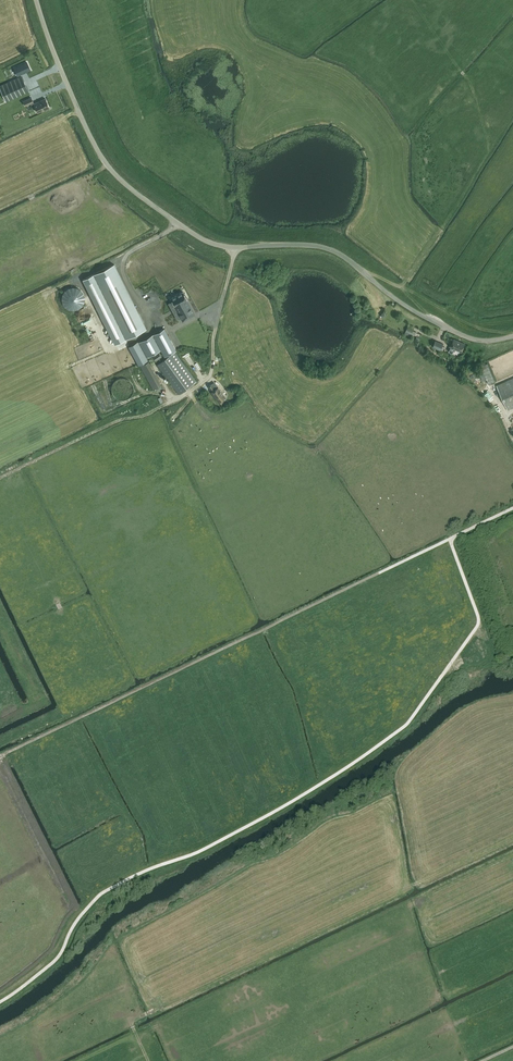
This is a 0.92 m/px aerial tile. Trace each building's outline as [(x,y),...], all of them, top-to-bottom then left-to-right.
[(26,63),(13,69),(16,76),(29,70),(26,63)] [(27,92),(20,77),(0,86),(0,91),(5,102),(27,92)] [(45,98),(36,103),(34,104),(31,97),(23,101),(25,105),(31,103),(32,107),(35,106),(37,112),(42,110),(42,111),(50,108),(45,98)] [(114,264),(82,280),(114,344),(146,328),(114,264)] [(69,308),(73,309),(77,309),(80,307),(83,305),(84,301),(85,298),(84,294),(83,291),(81,288),(78,287),(74,286),(71,286),(68,287),(65,289),(63,292),(61,296),(62,300),(63,304),(66,306),(69,308)] [(183,291),(170,297),(172,300),(175,305),(176,305),(178,308),(180,311),(178,312),(181,317),(183,320),(195,314),(190,305),(188,302),(187,299),(186,297),(187,296),(185,292),(184,293),(183,291)] [(407,327),(404,334),(410,336),(412,333),(415,335),(416,332),(413,330),(414,329),(407,327)] [(139,342),(138,343),(137,342),(128,346),(139,365),(147,360),(146,357),(160,349),(164,356),(176,350),(164,328),(139,342)] [(465,344),(454,339),(450,347),(461,352),(465,344)] [(441,350),(443,344),(435,340),(433,346),(441,350)] [(152,356),(156,361),(162,357),(158,351),(152,356)] [(179,394),(196,381),(183,363),(174,352),(157,364),(166,376),(179,394)] [(148,361),(140,365),(153,389),(161,385),(148,361)] [(487,364),(481,366),(489,383),(494,381),(487,364)] [(119,399),(122,400),(125,399),(128,398),(131,396),(132,393),(133,390),(133,388),(133,386),(132,383),(130,380),(127,379),(125,378),(122,377),(119,378),(117,379),(114,381),(113,383),(112,385),(111,388),(111,390),(112,393),(114,395),(116,397),(118,399),(119,399)] [(512,408),(512,378),(496,385),(508,410),(512,408)] [(218,402),(225,397),(218,387),(215,389),(211,384),(208,386),(212,391),(211,392),(218,402)]
